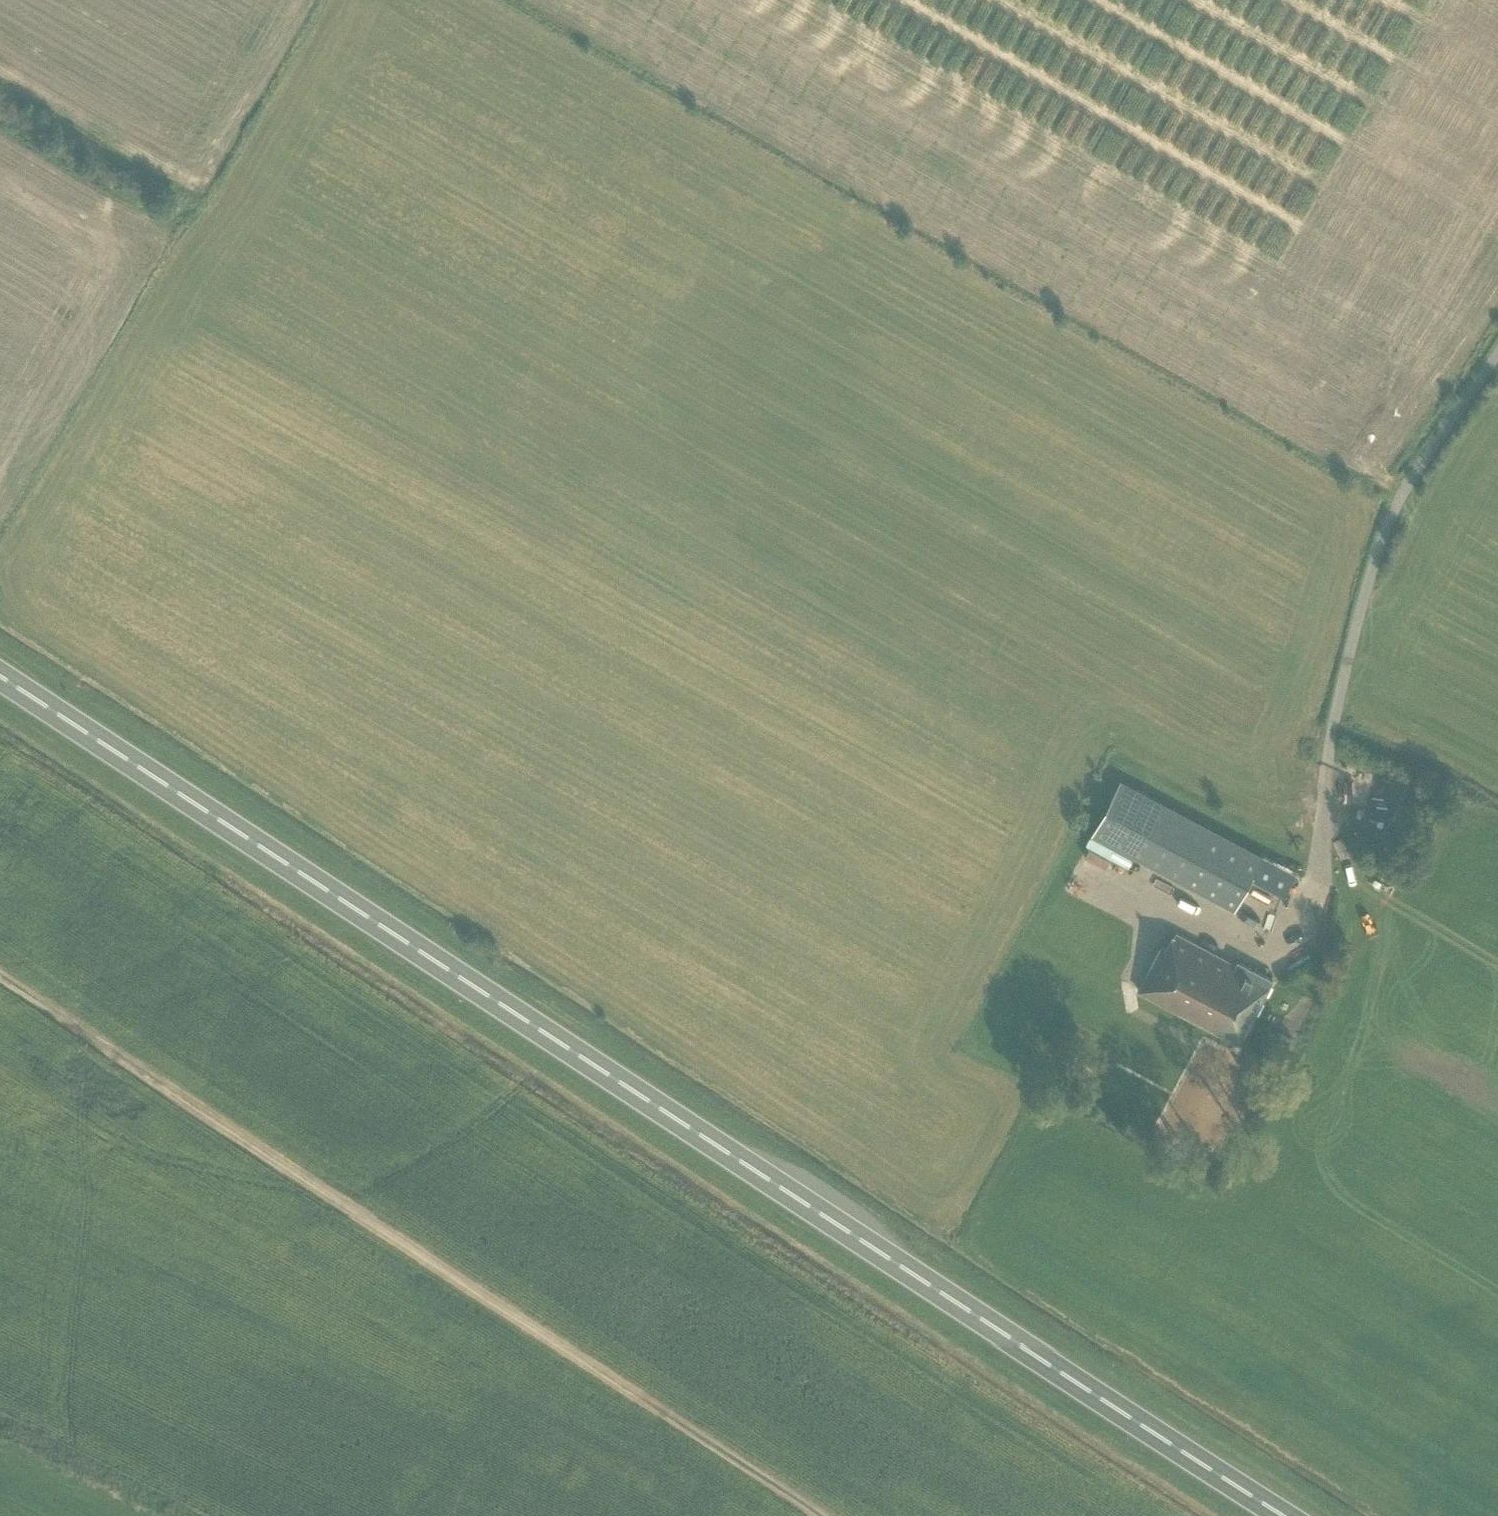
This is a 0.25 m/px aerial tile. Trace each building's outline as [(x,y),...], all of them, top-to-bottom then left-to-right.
[(1236,911),(1264,856),(1121,780),(1102,816),(1092,834),(1236,911)] [(1163,947),(1140,992),(1240,1044),(1274,980),(1239,961),(1236,965),(1176,933),(1167,949),(1163,947)]
